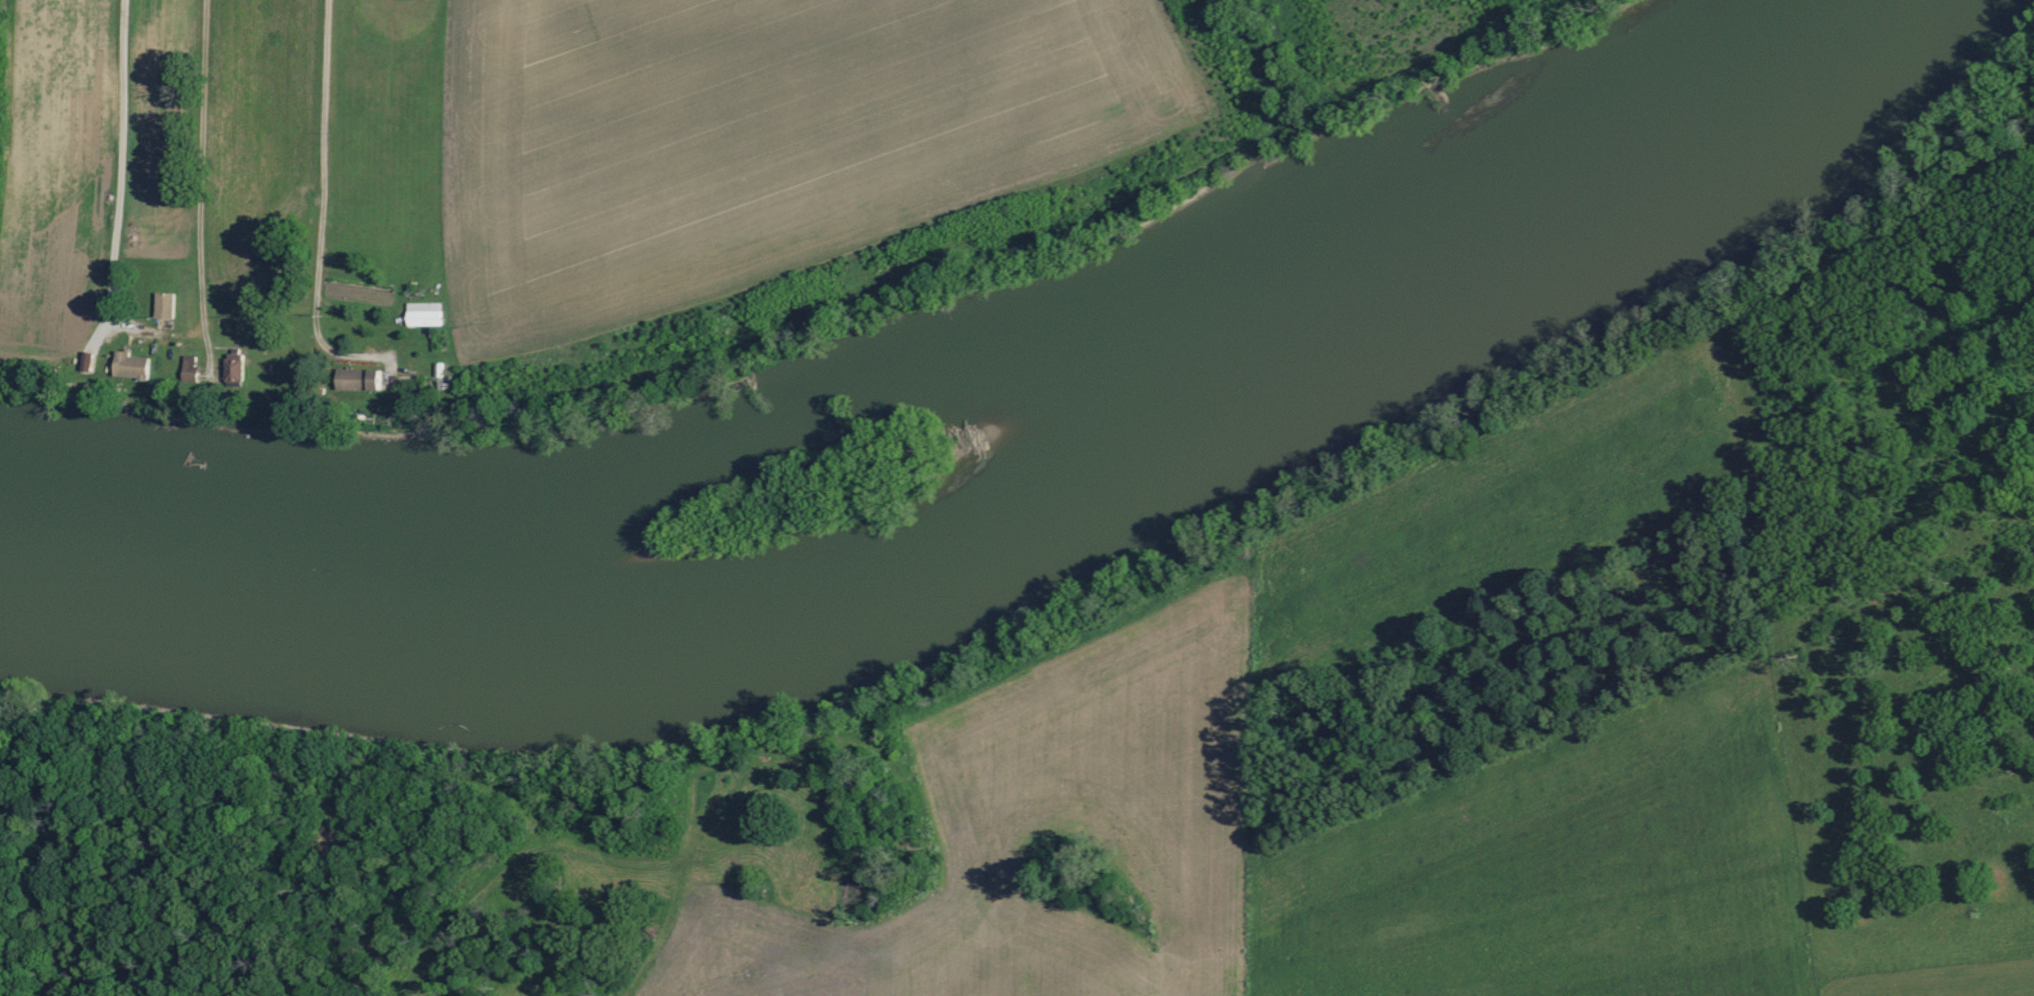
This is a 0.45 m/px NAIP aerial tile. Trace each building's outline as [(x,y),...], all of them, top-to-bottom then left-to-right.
[(175,318),(176,293),(157,293),(156,318),(175,318)] [(408,303),(409,326),(443,325),(443,302),(408,303)] [(131,355),(132,349),(124,348),(120,377),(148,381),(151,358),(131,355)] [(245,354),(229,353),(228,386),(244,386),(245,354)] [(199,382),(199,365),(196,365),(196,356),(184,356),(184,381),(199,382)] [(383,390),(383,370),(340,369),(339,389),(383,390)]
